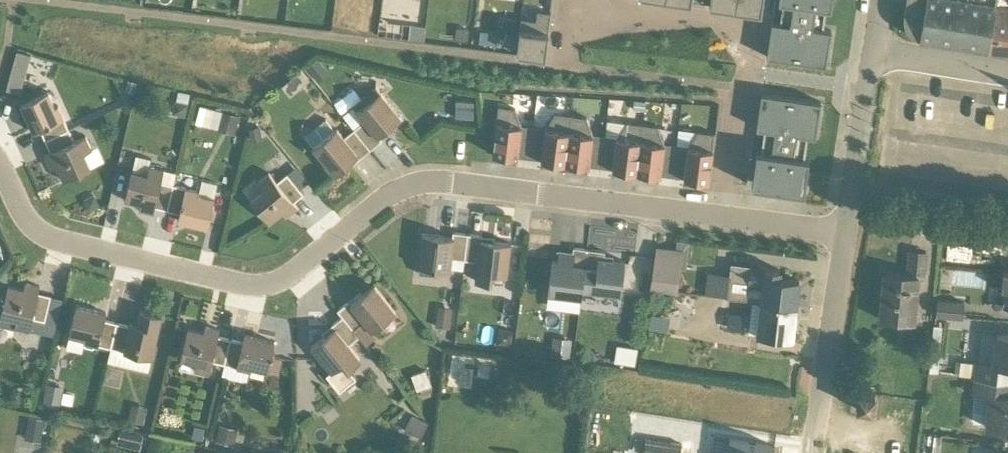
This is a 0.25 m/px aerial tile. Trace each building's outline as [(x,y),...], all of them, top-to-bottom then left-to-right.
[(734,9),(736,0),(709,0),(709,5),(734,9)] [(734,9),(760,13),(762,0),(736,0),(734,9)] [(778,23),(771,22),(769,37),(766,57),(825,66),(830,31),(822,29),(812,28),(815,6),(825,7),(830,8),(831,0),(778,0),(782,1),(792,2),(789,25),(778,23)] [(906,11),(907,20),(909,26),(912,31),(918,37),(986,50),(995,0),(907,0),(906,11)] [(986,50),(1007,51),(1007,0),(995,0),(986,50)] [(792,2),(782,1),(778,23),(789,25),(792,2)] [(812,28),(822,29),(825,7),(815,6),(812,28)] [(544,57),(550,13),(537,11),(535,21),(521,19),(516,53),(544,57)] [(30,56),(16,52),(6,90),(20,94),(30,56)] [(308,82),(297,70),(286,79),(297,92),(308,82)] [(362,119),(354,125),(369,146),(379,138),(377,135),(402,117),(378,83),(364,93),(368,99),(355,109),(362,119)] [(19,101),(32,131),(41,127),(45,137),(67,127),(51,88),(19,101)] [(784,169),(806,172),(808,159),(803,158),(793,156),(796,134),(807,136),(815,137),(820,102),(760,93),(755,128),(763,129),(774,131),(770,153),(760,152),(756,151),(754,164),(776,167),(778,155),(786,156),(784,169)] [(474,96),(456,94),(453,117),(471,119),(474,96)] [(183,117),(186,105),(174,102),(172,115),(183,117)] [(515,108),(498,106),(492,154),(512,156),(529,159),(533,127),(520,125),(515,108)] [(201,125),(234,135),(238,117),(206,107),(201,125)] [(544,160),(564,163),(570,115),(555,113),(544,128),(533,127),(529,159),(544,160)] [(586,117),(570,115),(564,163),(599,168),(603,136),(593,135),(586,117)] [(599,168),(635,172),(641,125),(626,122),(615,138),(603,136),(599,168)] [(369,146),(354,125),(343,134),(335,124),(310,144),(331,172),(357,152),(358,154),(369,146)] [(657,126),(641,125),(635,172),(671,177),(675,145),(664,144),(657,126)] [(67,127),(45,137),(50,150),(44,153),(50,167),(56,164),(63,179),(92,167),(85,150),(92,147),(85,132),(71,137),(67,127)] [(262,139),(259,127),(248,130),(251,141),(252,142),(261,140),(262,139)] [(774,131),(763,129),(762,138),(760,152),(770,153),(774,131)] [(671,177),(707,181),(714,134),(697,132),(687,147),(675,145),(671,177)] [(793,156),(803,158),(807,136),(796,134),(793,156)] [(157,155),(133,149),(121,199),(139,203),(138,210),(153,213),(154,206),(167,209),(174,180),(167,178),(169,166),(155,162),(157,155)] [(776,167),(754,164),(751,185),(751,186),(803,193),(803,191),(806,172),(784,169),(786,156),(778,155),(776,167)] [(252,167),(234,180),(264,224),(281,213),(284,218),(298,208),(294,201),(303,195),(288,173),(279,179),(269,164),(256,173),(252,167)] [(201,186),(174,180),(167,209),(177,211),(176,219),(208,225),(218,178),(203,175),(201,186)] [(450,268),(464,269),(467,231),(453,229),(452,233),(422,230),(416,283),(447,286),(450,268)] [(493,233),(467,231),(464,269),(473,270),(471,289),(492,291),(494,274),(508,275),(512,238),(493,236),(493,233)] [(557,248),(556,254),(550,253),(544,307),(580,311),(583,290),(587,247),(573,246),(573,249),(557,248)] [(606,249),(587,247),(583,290),(620,293),(624,254),(605,252),(606,249)] [(657,247),(651,290),(676,294),(682,251),(657,247)] [(907,274),(884,272),(879,320),(914,323),(919,276),(923,277),(926,251),(909,250),(907,274)] [(797,302),(799,273),(781,272),(782,265),(750,262),(750,268),(729,266),(726,296),(758,299),(797,302)] [(28,330),(31,315),(44,318),(49,295),(38,292),(40,284),(26,281),(25,286),(11,283),(9,294),(0,292),(0,324),(28,330)] [(374,281),(338,309),(343,315),(358,335),(366,345),(376,338),(371,331),(397,311),(374,281)] [(797,302),(758,299),(756,332),(794,336),(797,302)] [(961,318),(963,302),(937,299),(935,315),(961,318)] [(448,324),(449,307),(439,306),(437,323),(448,324)] [(112,349),(116,324),(105,322),(107,313),(76,307),(68,350),(82,353),(84,344),(112,349)] [(138,328),(116,324),(109,364),(148,371),(160,312),(142,308),(138,328)] [(358,335),(343,315),(310,341),(332,369),(327,373),(339,389),(356,375),(350,367),(360,359),(348,343),(358,335)] [(201,328),(188,324),(180,357),(196,360),(194,369),(209,372),(211,361),(224,364),(230,337),(217,334),(219,326),(203,322),(201,328)] [(937,372),(941,327),(933,326),(928,371),(937,372)] [(230,337),(222,375),(246,380),(249,367),(278,373),(282,357),(273,355),(274,351),(271,351),(273,339),(243,332),(241,339),(230,337)] [(981,332),(977,362),(974,362),(973,378),(1007,381),(1007,335),(981,332)] [(637,363),(639,347),(617,344),(615,361),(637,363)] [(448,357),(445,386),(471,389),(475,360),(448,357)] [(973,378),(971,393),(973,394),(972,411),(985,413),(983,428),(1007,430),(1007,381),(973,378)] [(48,383),(44,401),(59,404),(63,387),(48,383)] [(855,409),(872,412),(875,395),(858,392),(855,409)] [(407,432),(421,437),(427,419),(413,414),(407,432)] [(30,415),(25,436),(41,439),(46,418),(30,415)] [(220,425),(216,441),(234,445),(238,429),(220,425)] [(725,452),(771,452),(772,439),(727,434),(725,452)]
